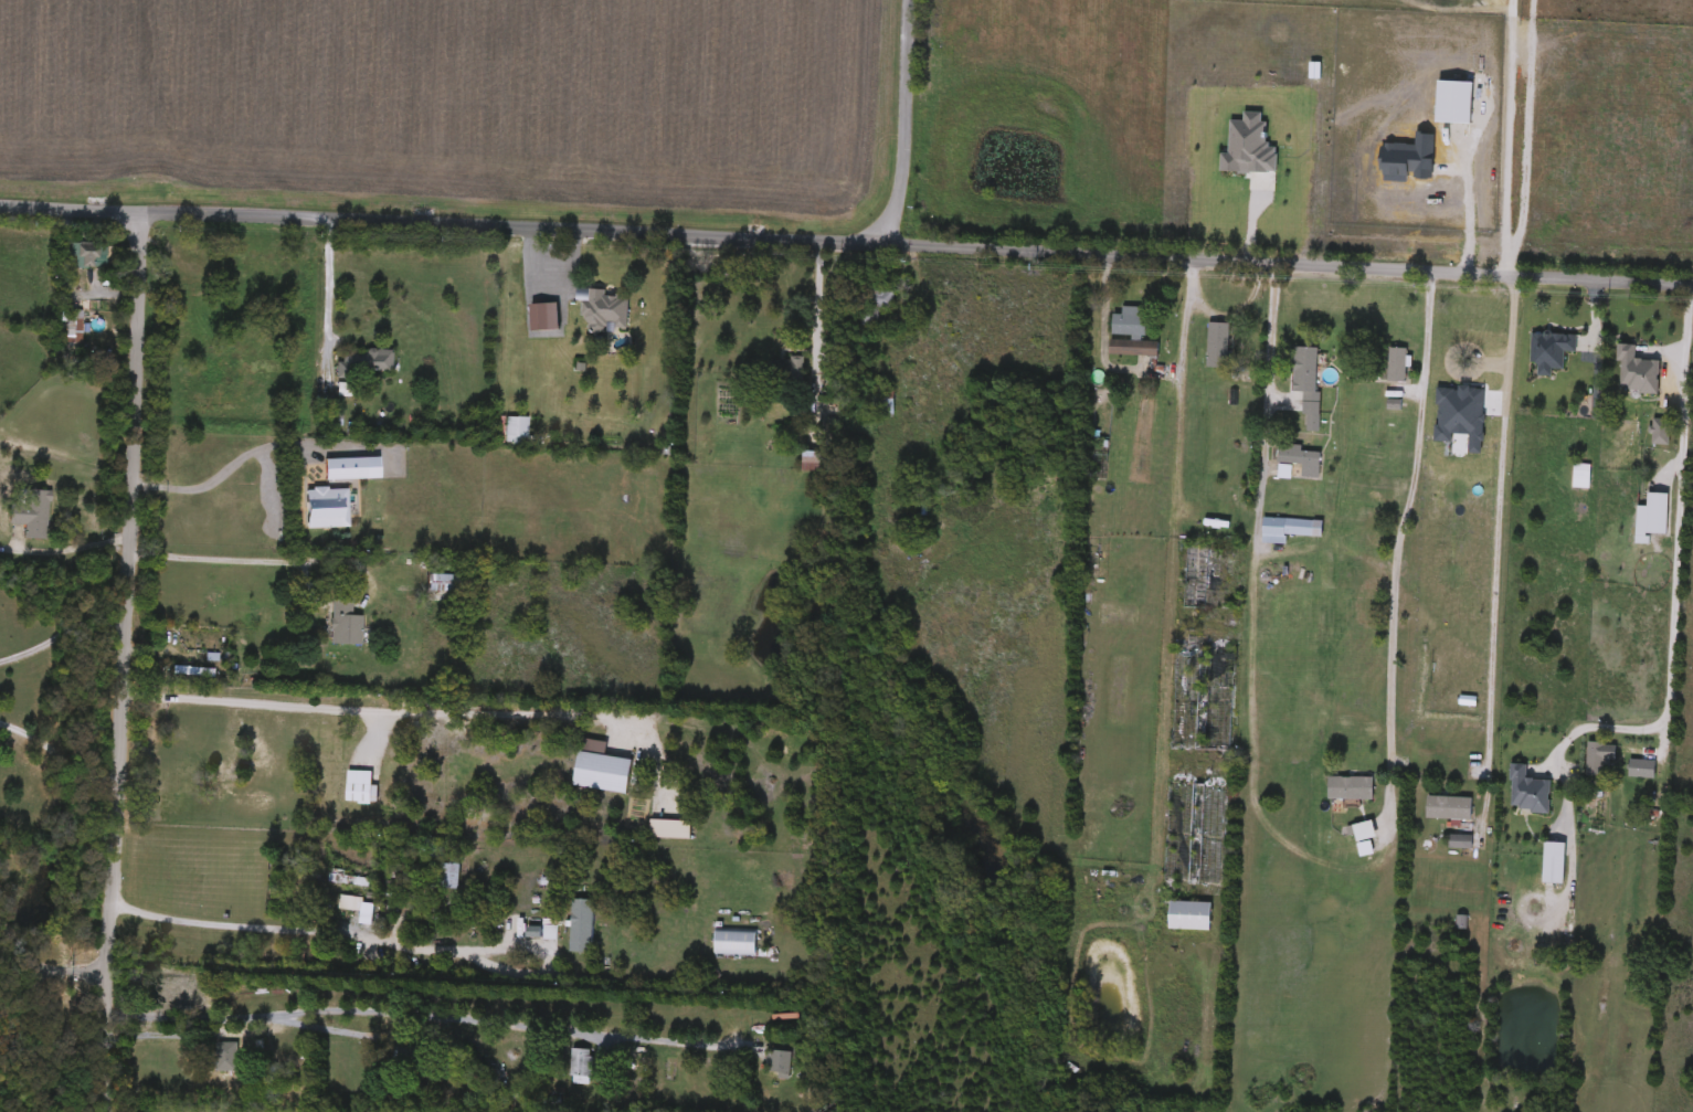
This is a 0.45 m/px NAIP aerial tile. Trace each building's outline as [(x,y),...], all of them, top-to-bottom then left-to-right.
[(105,268),(75,268),(75,244),(105,244),(105,268)] [(861,293),(895,293),(895,310),(879,310),(879,328),(861,328),(861,293)] [(627,329),(605,328),(604,338),(594,338),(594,324),(584,324),(585,294),(628,295),(627,329)] [(1113,337),(1114,316),(1123,317),(1123,308),(1142,309),(1142,317),(1147,317),(1146,343),(1160,343),(1160,358),(1136,357),(1138,338),(1113,337)] [(77,313),(77,337),(67,337),(67,313),(77,313)] [(1208,369),(1208,325),(1230,325),(1230,369),(1208,369)] [(1553,378),(1538,377),(1538,364),(1531,364),(1532,335),(1577,337),(1577,353),(1565,353),(1565,372),(1554,371),(1553,378)] [(1321,350),(1318,434),(1308,433),(1308,415),(1293,415),(1295,349),(1321,350)] [(1389,383),(1389,349),(1407,349),(1407,383),(1389,383)] [(353,380),(339,380),(339,352),(393,353),(392,373),(353,372),(353,380)] [(1618,362),(1618,353),(1674,353),(1674,362),(1618,362)] [(803,361),(803,385),(771,385),(771,361),(803,361)] [(895,396),(895,416),(866,416),(866,396),(895,396)] [(505,444),(505,419),(528,419),(528,444),(505,444)] [(1302,479),(1302,466),(1278,465),(1279,451),(1290,451),(1290,446),(1302,447),(1302,454),(1321,454),(1320,479),(1302,479)] [(836,473),(804,473),(804,454),(836,454),(836,473)] [(1591,483),(1574,481),(1574,465),(1591,466),(1591,483)] [(1290,479),(1279,479),(1279,468),(1290,468),(1290,479)] [(49,541),(25,540),(25,526),(14,526),(15,491),(50,493),(49,541)] [(1273,537),(1273,521),(1323,521),(1323,537),(1273,537)] [(1206,610),(1186,610),(1187,548),(1207,548),(1206,610)] [(463,576),(463,595),(428,595),(428,576),(463,576)] [(332,646),(332,602),(353,602),(353,617),(363,617),(363,646),(332,646)] [(1176,650),(1232,653),(1230,751),(1173,750),(1176,650)] [(213,669),(213,678),(173,678),(173,669),(213,669)] [(1607,744),(1607,779),(1588,779),(1588,744),(1607,744)] [(575,788),(581,754),(634,762),(629,796),(575,788)] [(349,806),(349,774),(372,774),(372,787),(378,787),(378,806),(349,806)] [(1374,780),(1374,801),(1329,801),(1329,780),(1374,780)] [(1427,820),(1428,798),(1473,801),(1472,823),(1427,820)] [(1353,828),(1373,823),(1378,840),(1369,843),(1373,856),(1362,859),(1353,828)] [(1470,850),(1451,850),(1451,838),(1470,838),(1470,850)] [(442,891),(443,866),(459,867),(458,891),(442,891)] [(370,881),(368,890),(330,883),(331,876),(370,881)] [(362,913),(339,912),(340,899),(363,900),(362,913)] [(571,902),(594,902),(594,955),(571,955),(571,902)] [(1213,906),(1213,933),(1171,933),(1171,906),(1213,906)] [(758,933),(758,957),(716,957),(716,933),(758,933)] [(194,975),(194,1005),(173,1005),(173,975),(194,975)] [(236,1073),(216,1073),(216,1045),(236,1045),(236,1073)] [(427,1069),(394,1069),(394,1049),(427,1049),(427,1069)] [(592,1082),(571,1082),(571,1051),(592,1051),(592,1082)] [(768,1078),(768,1053),(792,1053),(791,1078),(768,1078)]
